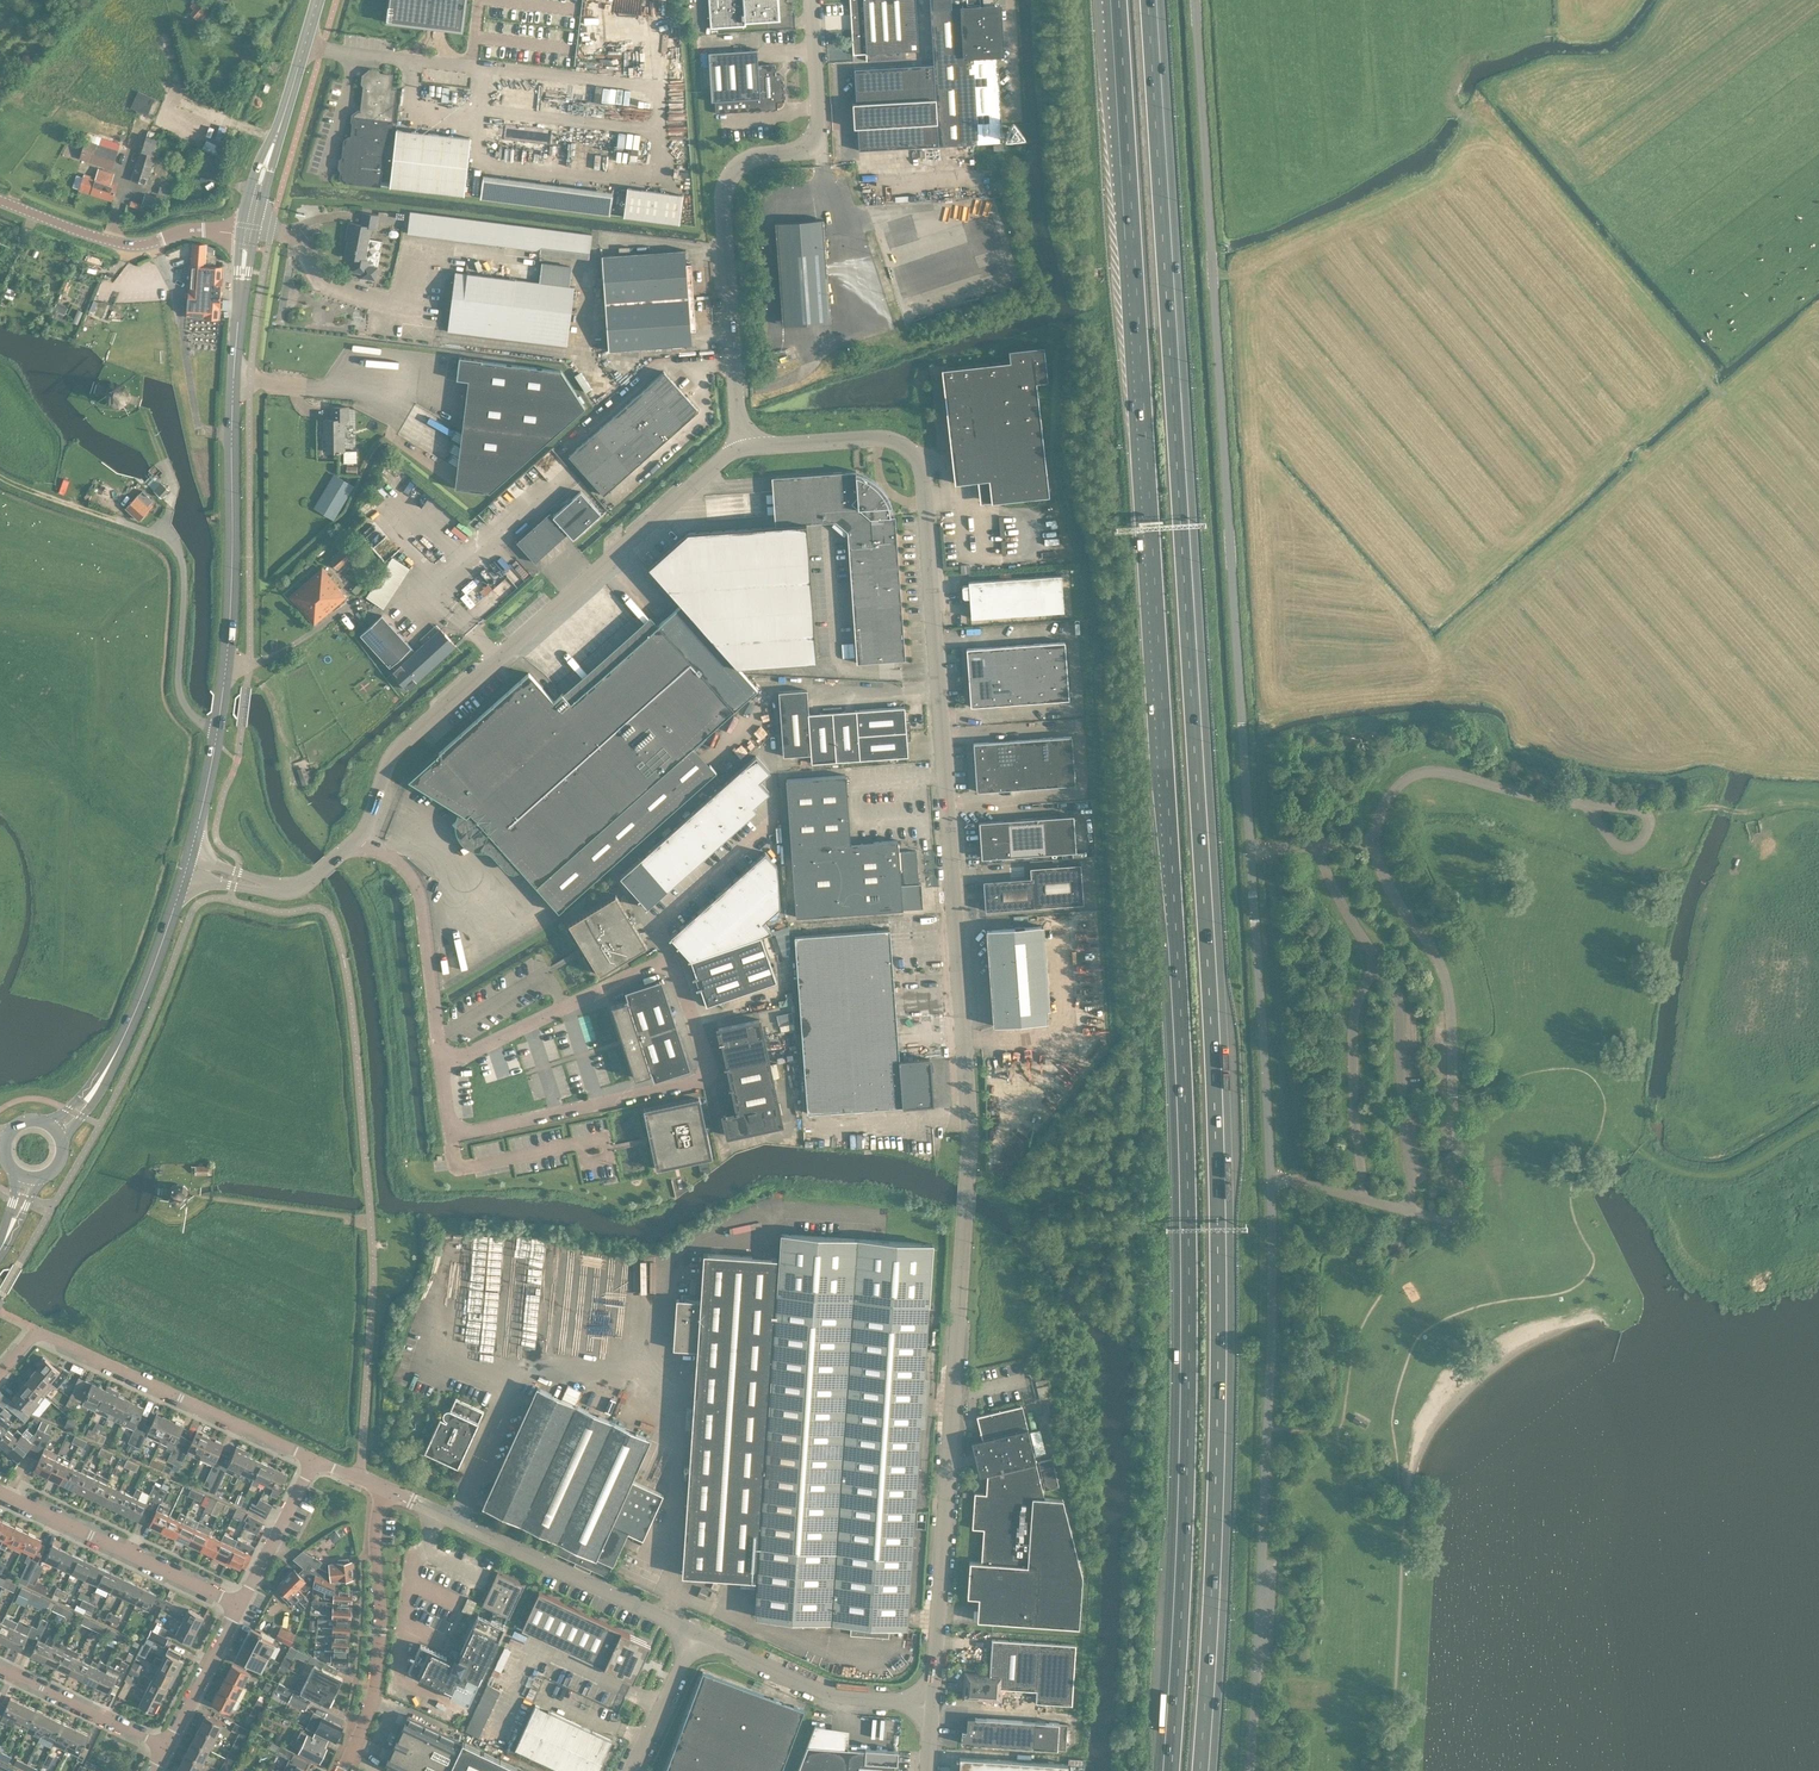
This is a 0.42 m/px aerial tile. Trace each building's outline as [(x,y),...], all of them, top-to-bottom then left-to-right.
[(190,7),(194,10),(191,14),(197,19),(208,6),(201,0),(196,0),(190,7)] [(434,27),(434,28),(434,29),(435,29),(435,30),(436,30),(437,30),(438,30),(439,30),(439,29),(440,29),(440,28),(447,28),(447,29),(462,31),(466,0),(389,0),(387,21),(434,27)] [(745,26),(745,22),(779,20),(778,0),(708,0),(710,28),(745,26)] [(866,61),(918,58),(918,51),(915,0),(849,0),(850,15),(851,16),(852,16),(853,28),(852,27),(851,28),(853,54),(865,54),(866,54),(866,61)] [(930,10),(932,58),(933,64),(933,67),(937,146),(1002,142),(1002,140),(994,3),(998,0),(929,0),(930,10)] [(776,102),(784,101),(782,80),(781,80),(781,78),(777,75),(775,75),(774,64),(758,65),(757,49),(708,53),(711,101),(714,101),(715,113),(777,109),(776,102)] [(933,64),(926,65),(853,69),(856,103),(852,104),(853,128),(857,128),(858,150),(937,146),(933,64)] [(392,75),(391,75),(370,73),(365,76),(361,112),(358,112),(354,115),(351,137),(349,137),(344,140),(340,177),(344,181),(379,185),(384,142),(389,142),(395,90),(390,90),(392,75)] [(139,91),(132,107),(149,114),(156,98),(139,91)] [(625,96),(628,96),(627,105),(640,105),(641,91),(625,91),(625,96)] [(733,126),(723,126),(723,138),(734,138),(733,126)] [(470,138),(396,129),(390,186),(464,194),(470,138)] [(134,174),(133,178),(144,182),(159,135),(148,131),(136,168),(134,174)] [(119,144),(100,138),(98,144),(97,144),(86,140),(80,159),(91,162),(111,169),(117,151),(119,144)] [(76,175),(72,187),(111,200),(116,185),(111,183),(114,174),(98,169),(97,173),(94,181),(76,175)] [(480,198),(608,214),(609,214),(612,195),(483,179),(480,198)] [(161,187),(159,194),(166,196),(168,189),(161,187)] [(627,188),(624,216),(679,223),(683,195),(627,188)] [(144,193),(141,204),(160,209),(162,199),(144,193)] [(360,224),(349,222),(347,233),(349,233),(345,256),(354,258),(351,271),(365,273),(365,278),(375,280),(382,241),(369,239),(371,227),(376,228),(379,215),(363,212),(360,224)] [(410,212),(407,234),(588,257),(591,235),(410,212)] [(823,219),(774,223),(782,320),(830,316),(823,219)] [(186,293),(186,299),(189,299),(187,316),(204,317),(219,318),(220,292),(222,267),(204,266),(205,250),(205,245),(193,244),(193,249),(191,265),(189,293),(186,293)] [(693,297),(690,264),(686,264),(684,250),(601,256),(605,303),(693,297)] [(542,262),(540,283),(570,287),(573,266),(542,262)] [(566,346),(573,287),(570,287),(455,272),(448,331),(566,346)] [(608,350),(644,348),(691,345),(690,330),(695,330),(693,297),(605,303),(608,350)] [(61,321),(64,314),(54,308),(50,315),(61,321)] [(1036,382),(1047,381),(1043,345),(1008,349),(1010,361),(941,369),(954,483),(989,479),(991,502),(1049,495),(1036,382)] [(468,380),(455,485),(495,490),(584,410),(561,370),(483,361),(483,360),(459,357),(456,379),(468,380)] [(642,391),(660,410),(679,392),(662,373),(642,391)] [(127,403),(129,395),(125,386),(117,383),(108,387),(105,396),(109,405),(118,408),(127,403)] [(642,426),(647,421),(660,410),(642,391),(624,407),(642,426)] [(660,410),(677,430),(697,412),(679,392),(660,410)] [(349,407),(343,407),(333,407),(332,419),(324,419),(324,433),(326,433),(326,451),(344,452),(345,452),(345,451),(344,420),(349,420),(349,407)] [(629,437),(635,433),(642,426),(624,407),(612,418),(629,437)] [(647,421),(665,441),(677,430),(660,410),(647,421)] [(617,448),(622,444),(629,437),(612,418),(599,429),(617,448)] [(635,433),(652,452),(665,441),(647,421),(642,426),(635,433)] [(604,460),(610,455),(617,448),(599,429),(587,440),(604,460)] [(622,444),(640,463),(652,452),(635,433),(629,437),(622,444)] [(604,460),(587,440),(567,458),(585,477),(597,466),(604,460)] [(610,455),(627,474),(640,463),(622,444),(617,448),(610,455)] [(344,452),(345,462),(356,462),(356,451),(345,451),(345,452),(344,452)] [(597,466),(615,485),(627,474),(610,455),(604,460),(597,466)] [(615,485),(597,466),(585,477),(602,497),(615,485)] [(894,517),(889,517),(889,516),(889,514),(889,512),(888,510),(887,508),(887,506),(886,504),(885,502),(884,500),(883,499),(882,497),(885,495),(884,494),(884,495),(879,490),(878,491),(875,488),(872,486),(869,483),(867,482),(865,481),(861,479),(859,478),(855,477),(855,472),(771,478),(774,527),(805,524),(835,522),(846,532),(856,664),(862,664),(905,660),(894,517)] [(332,518),(351,485),(335,475),(316,508),(332,518)] [(168,489),(161,483),(154,491),(160,497),(168,489)] [(101,484),(98,501),(112,503),(115,486),(101,484)] [(139,494),(126,507),(139,520),(152,506),(149,504),(152,500),(142,491),(139,494)] [(535,563),(539,559),(550,549),(568,532),(567,532),(571,528),(577,535),(601,513),(580,491),(553,516),(549,512),(516,542),(535,563)] [(805,524),(774,527),(687,531),(648,567),(681,604),(736,667),(815,662),(805,524)] [(337,569),(350,558),(343,550),(330,561),(337,569)] [(382,607),(408,568),(392,557),(366,597),(382,607)] [(473,607),(493,588),(503,599),(529,575),(519,564),(506,576),(494,562),(464,589),(467,592),(463,596),(473,607)] [(960,565),(960,571),(961,573),(970,573),(969,565),(960,565)] [(313,624),(345,597),(338,589),(339,588),(322,568),(289,596),(313,624)] [(969,597),(971,618),(1063,611),(1061,575),(968,581),(968,585),(964,586),(962,588),(962,596),(965,598),(969,597)] [(731,713),(734,710),(757,691),(742,674),(736,667),(681,604),(658,625),(649,632),(570,703),(562,693),(553,701),(528,673),(484,713),(472,723),(438,753),(408,780),(466,816),(470,813),(536,886),(558,911),(607,867),(713,773),(691,748),(731,713)] [(391,673),(396,678),(407,690),(455,645),(448,638),(440,629),(415,651),(381,615),(360,635),(389,667),(391,665),(395,669),(391,673)] [(1042,672),(1048,672),(1066,671),(1064,642),(1040,643),(1042,672)] [(1029,673),(1042,672),(1040,643),(1023,644),(1025,673),(1029,673)] [(1008,675),(1011,674),(1025,673),(1023,644),(1006,646),(1008,675)] [(990,647),(992,676),(1008,675),(1006,646),(990,647)] [(968,678),(992,676),(990,647),(966,649),(968,678)] [(1048,672),(1042,672),(1044,701),(1068,699),(1066,671),(1048,672)] [(1042,672),(1029,673),(1025,673),(1027,702),(1044,701),(1042,672)] [(1011,674),(1008,675),(1010,704),(1027,702),(1025,673),(1011,674)] [(992,676),(994,705),(1010,704),(1008,675),(992,676)] [(992,676),(968,678),(970,706),(994,705),(992,676)] [(809,754),(807,714),(808,714),(806,690),(778,692),(783,756),(809,754)] [(833,713),(836,761),(859,759),(857,735),(856,711),(842,711),(842,707),(832,708),(833,713)] [(857,735),(910,731),(909,722),(905,723),(904,707),(856,711),(857,735)] [(811,763),(836,761),(833,713),(832,708),(823,709),(823,713),(808,714),(807,714),(809,754),(810,754),(811,763)] [(910,731),(857,735),(859,759),(859,760),(908,756),(906,741),(910,741),(910,731)] [(1047,738),(1049,762),(1073,760),(1071,736),(1047,738)] [(1032,763),(1049,762),(1047,738),(1030,739),(1032,763)] [(1016,764),(1032,763),(1030,739),(1014,740),(1016,764)] [(997,741),(999,765),(1016,764),(1014,740),(997,741)] [(975,767),(999,765),(997,741),(973,743),(975,767)] [(745,765),(759,781),(770,772),(756,756),(745,765)] [(1049,762),(1051,786),(1075,784),(1073,760),(1049,762)] [(1051,786),(1049,762),(1032,763),(1034,787),(1051,786)] [(1016,764),(1017,788),(1034,787),(1032,763),(1016,764)] [(999,765),(1001,790),(1017,788),(1016,764),(999,765)] [(759,781),(745,765),(729,780),(753,807),(769,792),(759,781)] [(999,765),(975,767),(976,791),(1001,790),(999,765)] [(845,775),(786,779),(796,917),(888,910),(902,909),(923,908),(921,883),(918,883),(916,851),(898,852),(897,840),(850,844),(845,775)] [(713,794),(740,825),(756,810),(753,807),(729,780),(713,794)] [(740,825),(713,794),(695,810),(722,840),(740,825)] [(677,826),(704,856),(722,840),(695,810),(677,826)] [(1039,818),(979,822),(981,858),(1041,854),(1076,852),(1073,815),(1039,818)] [(704,856),(677,826),(659,841),(687,872),(704,856)] [(687,872),(659,841),(641,857),(669,888),(687,872)] [(747,868),(779,905),(776,865),(765,852),(747,868)] [(669,888),(641,857),(620,876),(639,898),(638,898),(647,907),(669,888)] [(983,881),(985,910),(1083,903),(1080,864),(1030,867),(1030,877),(983,881)] [(747,868),(729,884),(763,922),(780,907),(779,905),(747,868)] [(729,884),(711,900),(747,940),(760,936),(772,932),(763,922),(729,884)] [(599,974),(646,945),(615,895),(568,923),(579,942),(583,941),(586,947),(590,953),(587,955),(599,974)] [(711,900),(693,915),(723,949),(747,940),(711,900)] [(723,949),(693,915),(669,937),(689,958),(689,960),(691,960),(723,949)] [(1040,925),(986,929),(993,1026),(1047,1022),(1040,925)] [(797,981),(845,977),(893,974),(889,929),(794,936),(797,981)] [(471,967),(491,963),(484,933),(469,936),(471,943),(466,944),(471,967)] [(706,1004),(776,980),(760,936),(747,940),(723,949),(691,960),(696,975),(693,976),(694,978),(695,977),(698,986),(697,987),(697,988),(700,987),(706,1004)] [(893,974),(845,977),(797,981),(801,1025),(896,1018),(893,974)] [(623,1042),(676,1024),(661,979),(629,990),(629,991),(630,991),(632,998),(631,998),(633,1002),(629,1004),(627,1000),(611,1005),(623,1042)] [(801,1025),(804,1069),(899,1062),(899,1061),(896,1018),(801,1025)] [(759,1019),(718,1028),(718,1030),(717,1031),(717,1032),(719,1032),(721,1041),(719,1041),(720,1043),(723,1042),(728,1065),(725,1066),(725,1067),(728,1067),(732,1086),(729,1087),(729,1088),(732,1088),(737,1111),(736,1111),(736,1112),(727,1114),(726,1113),(725,1113),(725,1115),(723,1115),(727,1136),(781,1124),(759,1019)] [(676,1024),(623,1042),(635,1078),(651,1073),(650,1069),(654,1068),(655,1072),(656,1071),(658,1078),(657,1078),(658,1080),(690,1069),(676,1024)] [(807,1113),(902,1106),(933,1104),(929,1059),(899,1061),(899,1062),(804,1069),(807,1113)] [(652,1145),(657,1169),(711,1157),(698,1098),(644,1110),(649,1134),(652,1133),(653,1136),(648,1137),(648,1140),(649,1142),(654,1141),(655,1144),(652,1145)] [(707,1161),(699,1163),(701,1173),(709,1171),(707,1161)] [(192,1166),(192,1171),(195,1171),(195,1174),(211,1174),(211,1166),(192,1166)] [(189,1188),(188,1185),(186,1181),(184,1180),(182,1179),(179,1178),(176,1179),(174,1180),(172,1181),(170,1185),(169,1188),(170,1192),(172,1195),(175,1197),(179,1198),(183,1197),(186,1195),(188,1192),(189,1188)] [(781,1232),(779,1256),(702,1251),(700,1298),(676,1297),(673,1348),(697,1348),(681,1575),(758,1580),(755,1616),(851,1622),(850,1635),(888,1637),(889,1625),(906,1626),(932,1242),(781,1232)] [(39,1366),(35,1370),(53,1385),(56,1388),(65,1377),(66,1378),(69,1371),(59,1366),(55,1368),(53,1366),(52,1365),(43,1357),(37,1364),(39,1366)] [(32,1377),(28,1382),(44,1396),(53,1385),(35,1370),(30,1376),(32,1377)] [(79,1378),(72,1391),(79,1394),(85,1381),(79,1378)] [(40,1402),(39,1402),(44,1396),(28,1382),(26,1381),(12,1398),(30,1413),(40,1402)] [(79,1394),(76,1400),(82,1403),(82,1405),(88,1408),(95,1411),(105,1390),(100,1387),(92,1383),(91,1384),(85,1381),(79,1394)] [(483,1505),(535,1529),(558,1540),(553,1551),(607,1576),(627,1532),(642,1539),(652,1517),(653,1517),(663,1493),(630,1479),(649,1439),(537,1388),(483,1505)] [(105,1390),(95,1411),(101,1414),(108,1417),(110,1411),(118,1395),(119,1392),(111,1389),(110,1392),(105,1390)] [(79,1394),(72,1391),(66,1404),(73,1407),(76,1400),(79,1394)] [(108,1417),(115,1421),(120,1424),(131,1401),(126,1399),(118,1395),(110,1411),(108,1417)] [(458,1467),(483,1411),(455,1399),(450,1409),(449,1409),(446,1409),(444,1411),(443,1413),(443,1416),(445,1418),(446,1419),(442,1428),(436,1426),(424,1451),(458,1467)] [(5,1406),(16,1415),(21,1410),(9,1400),(5,1406)] [(135,1404),(131,1401),(120,1424),(134,1430),(128,1443),(125,1449),(130,1452),(133,1446),(134,1446),(144,1424),(146,1419),(140,1416),(144,1407),(135,1403),(135,1404)] [(978,1598),(978,1604),(977,1620),(1078,1627),(1082,1576),(1063,1499),(1044,1498),(1022,1405),(976,1416),(982,1439),(971,1441),(979,1475),(987,1473),(986,1494),(974,1493),(972,1528),(983,1529),(981,1562),(969,1561),(967,1597),(978,1598)] [(12,1422),(5,1416),(8,1411),(4,1407),(0,1412),(0,1436),(12,1422)] [(28,1416),(21,1410),(16,1415),(24,1422),(28,1416)] [(144,1424),(134,1446),(141,1449),(147,1436),(159,1442),(170,1419),(163,1416),(162,1417),(157,1415),(157,1413),(150,1427),(144,1424)] [(1355,1421),(1365,1427),(1368,1422),(1358,1416),(1355,1421)] [(170,1419),(159,1442),(167,1446),(167,1450),(171,1452),(167,1461),(173,1464),(185,1438),(179,1435),(183,1425),(176,1422),(175,1423),(170,1421),(170,1419)] [(67,1420),(64,1427),(72,1431),(75,1423),(67,1420)] [(21,1433),(5,1452),(17,1462),(23,1454),(31,1458),(45,1432),(44,1432),(48,1424),(41,1421),(36,1433),(33,1436),(25,1428),(21,1433)] [(0,1436),(0,1448),(5,1452),(21,1433),(17,1430),(13,1434),(7,1429),(13,1422),(12,1422),(0,1436)] [(89,1429),(86,1435),(97,1441),(100,1434),(92,1430),(89,1429)] [(1041,1430),(1030,1432),(1034,1453),(1045,1451),(1041,1430)] [(185,1438),(173,1464),(180,1467),(186,1453),(199,1459),(209,1437),(202,1434),(202,1435),(196,1433),(197,1432),(196,1431),(192,1441),(185,1438)] [(34,1470),(47,1476),(57,1454),(45,1448),(51,1435),(45,1432),(31,1458),(38,1462),(34,1470)] [(100,1434),(97,1441),(103,1443),(106,1437),(100,1434)] [(74,1436),(71,1442),(78,1445),(81,1439),(74,1436)] [(209,1437),(199,1459),(212,1465),(213,1465),(215,1461),(219,1452),(223,1444),(215,1440),(215,1441),(209,1439),(210,1438),(209,1437)] [(84,1448),(86,1441),(81,1439),(78,1445),(84,1448)] [(235,1449),(227,1465),(235,1469),(233,1474),(238,1477),(241,1472),(248,1456),(244,1454),(244,1453),(245,1450),(237,1446),(235,1449)] [(104,1457),(106,1451),(100,1448),(97,1454),(104,1457)] [(106,1451),(104,1457),(110,1460),(113,1454),(106,1451)] [(47,1476),(60,1482),(70,1460),(57,1454),(47,1476)] [(241,1472),(238,1477),(244,1480),(246,1474),(254,1478),(261,1462),(253,1458),(248,1456),(241,1472)] [(153,1458),(150,1464),(170,1473),(173,1466),(153,1458)] [(73,1488),(81,1471),(73,1468),(76,1461),(71,1459),(70,1460),(60,1482),(73,1488)] [(126,1460),(123,1466),(130,1469),(133,1463),(126,1460)] [(206,1479),(203,1485),(209,1488),(212,1482),(219,1468),(221,1464),(215,1461),(213,1465),(212,1465),(206,1479)] [(254,1478),(251,1484),(257,1487),(259,1482),(266,1485),(267,1484),(274,1468),(269,1466),(261,1462),(254,1478)] [(136,1471),(138,1465),(133,1463),(130,1469),(136,1471)] [(73,1488),(86,1495),(96,1473),(83,1467),(81,1471),(73,1488)] [(209,1488),(208,1491),(215,1494),(219,1485),(225,1471),(219,1468),(212,1482),(209,1488)] [(274,1468),(267,1484),(274,1487),(270,1494),(277,1498),(287,1474),(279,1470),(274,1468)] [(86,1495),(98,1500),(106,1483),(109,1479),(96,1473),(86,1495)] [(98,1500),(112,1507),(120,1490),(106,1483),(98,1500)] [(132,1496),(124,1513),(138,1519),(144,1506),(149,1509),(160,1487),(154,1484),(149,1494),(136,1488),(132,1496)] [(149,1524),(162,1531),(169,1516),(161,1512),(164,1506),(161,1504),(164,1496),(167,1490),(160,1487),(149,1509),(155,1512),(149,1524)] [(124,1513),(132,1496),(120,1490),(112,1507),(124,1513)] [(199,1501),(202,1494),(196,1491),(192,1498),(199,1501)] [(239,1492),(234,1503),(240,1506),(243,1500),(245,1495),(239,1492)] [(205,1495),(200,1505),(205,1507),(209,1497),(205,1495)] [(222,1503),(209,1497),(205,1507),(203,1510),(216,1516),(222,1503)] [(259,1499),(256,1505),(269,1512),(272,1506),(259,1499)] [(222,1503),(219,1510),(225,1513),(228,1506),(222,1503)] [(256,1505),(252,1503),(248,1510),(265,1519),(269,1512),(256,1505)] [(245,1513),(243,1512),(236,1509),(233,1516),(237,1518),(241,1520),(245,1513)] [(162,1531),(174,1536),(184,1515),(180,1513),(177,1520),(169,1516),(162,1531)] [(244,1520),(245,1521),(246,1522),(246,1521),(254,1525),(260,1529),(264,1523),(247,1514),(244,1520)] [(197,1521),(184,1515),(174,1536),(187,1543),(197,1521)] [(2,1539),(0,1544),(0,1547),(5,1550),(7,1546),(5,1546),(14,1526),(1,1520),(0,1523),(0,1538),(2,1539)] [(201,1549),(208,1534),(211,1528),(197,1521),(187,1543),(201,1549)] [(246,1522),(243,1527),(251,1531),(254,1525),(246,1521),(246,1522)] [(20,1552),(21,1548),(20,1547),(27,1532),(14,1526),(5,1546),(7,1546),(7,1545),(20,1552)] [(20,1547),(21,1548),(29,1552),(24,1561),(27,1562),(18,1581),(26,1585),(28,1582),(37,1563),(45,1546),(39,1543),(41,1539),(27,1532),(20,1547)] [(201,1549),(214,1555),(221,1540),(208,1534),(201,1549)] [(214,1555),(213,1558),(221,1562),(222,1559),(226,1561),(236,1540),(231,1538),(224,1534),(221,1540),(214,1555)] [(236,1540),(226,1561),(240,1568),(241,1566),(245,1568),(255,1547),(237,1539),(236,1540)] [(57,1565),(64,1550),(52,1544),(45,1560),(57,1565)] [(57,1565),(71,1572),(78,1557),(64,1550),(57,1565)] [(311,1555),(304,1569),(314,1575),(334,1583),(339,1582),(339,1580),(352,1578),(350,1561),(348,1561),(348,1559),(346,1557),(339,1558),(338,1560),(338,1562),(328,1563),(329,1572),(321,1568),(324,1562),(311,1555)] [(71,1572),(83,1578),(91,1563),(78,1557),(71,1572)] [(43,1566),(37,1563),(28,1582),(34,1585),(43,1566)] [(83,1578),(96,1584),(103,1569),(91,1563),(83,1578)] [(96,1584),(109,1590),(116,1575),(103,1569),(96,1584)] [(293,1569),(285,1577),(297,1589),(301,1586),(306,1591),(311,1587),(313,1589),(313,1585),(314,1575),(304,1569),(298,1574),(293,1569)] [(420,1645),(408,1671),(451,1690),(450,1693),(464,1700),(469,1702),(475,1689),(478,1682),(504,1627),(493,1622),(497,1612),(509,1618),(524,1585),(499,1573),(497,1572),(496,1575),(488,1591),(486,1595),(482,1605),(493,1610),(488,1620),(478,1615),(477,1615),(465,1643),(460,1651),(451,1647),(446,1657),(420,1645)] [(109,1590),(122,1596),(129,1581),(116,1575),(109,1590)] [(313,1585),(324,1590),(324,1594),(333,1595),(333,1601),(351,1602),(351,1591),(350,1590),(334,1589),(334,1583),(314,1575),(313,1585)] [(290,1606),(295,1602),(304,1610),(309,1601),(297,1589),(285,1577),(277,1586),(283,1592),(280,1596),(290,1606)] [(13,1592),(16,1585),(5,1580),(2,1586),(13,1592)] [(122,1596),(135,1602),(142,1587),(129,1581),(122,1596)] [(151,1602),(160,1606),(164,1599),(155,1595),(156,1594),(142,1587),(135,1602),(148,1609),(151,1602)] [(704,1599),(708,1591),(701,1587),(697,1596),(704,1599)] [(22,1588),(19,1594),(24,1597),(28,1598),(31,1592),(27,1590),(22,1588)] [(56,1588),(53,1594),(59,1597),(62,1590),(56,1588)] [(62,1590),(59,1597),(65,1600),(68,1593),(62,1590)] [(31,1592),(28,1598),(33,1601),(36,1602),(39,1596),(36,1595),(31,1592)] [(539,1592),(537,1595),(521,1629),(633,1680),(639,1668),(635,1666),(647,1642),(539,1592)] [(172,1603),(165,1600),(164,1599),(160,1606),(168,1610),(172,1603)] [(77,1604),(75,1609),(84,1613),(86,1608),(88,1602),(83,1600),(80,1606),(77,1604)] [(351,1606),(325,1604),(325,1601),(318,1600),(312,1600),(312,1605),(325,1607),(325,1610),(332,1610),(332,1617),(350,1618),(351,1606)] [(88,1602),(86,1608),(91,1611),(94,1605),(88,1602)] [(64,1615),(67,1609),(55,1603),(52,1610),(64,1615)] [(67,1609),(64,1615),(71,1619),(74,1612),(67,1609)] [(180,1623),(195,1631),(202,1617),(187,1609),(180,1623)] [(111,1620),(114,1614),(108,1612),(105,1618),(111,1620)] [(114,1614),(111,1620),(117,1623),(119,1617),(114,1614)] [(0,1623),(0,1640),(7,1644),(17,1622),(4,1616),(1,1622),(0,1623)] [(84,1617),(81,1624),(90,1628),(93,1621),(84,1617)] [(309,1618),(308,1626),(316,1627),(316,1625),(317,1619),(309,1618)] [(30,1654),(43,1661),(53,1639),(48,1637),(45,1643),(39,1640),(47,1622),(42,1619),(37,1628),(36,1628),(29,1644),(34,1646),(30,1654)] [(349,1635),(350,1621),(317,1619),(316,1625),(333,1626),(332,1633),(349,1635)] [(21,1650),(25,1642),(29,1644),(36,1628),(31,1626),(18,1620),(17,1622),(7,1644),(21,1650)] [(101,1633),(104,1627),(93,1621),(90,1628),(101,1633)] [(195,1631),(180,1623),(174,1634),(189,1642),(195,1631)] [(156,1624),(153,1631),(158,1634),(166,1638),(169,1631),(162,1627),(156,1624)] [(289,1645),(294,1634),(272,1624),(267,1634),(289,1645)] [(242,1643),(267,1656),(274,1643),(260,1636),(261,1633),(250,1627),(242,1643)] [(110,1630),(109,1637),(117,1640),(120,1634),(110,1630)] [(158,1634),(151,1630),(147,1637),(164,1646),(167,1639),(166,1638),(158,1634)] [(123,1643),(126,1637),(120,1634),(117,1640),(123,1643)] [(348,1649),(349,1637),(316,1635),(316,1641),(324,1642),(324,1641),(332,1641),(331,1648),(348,1649)] [(43,1661),(56,1667),(65,1646),(66,1647),(67,1646),(53,1639),(43,1661)] [(1000,1701),(1001,1689),(1036,1691),(1035,1703),(1072,1705),(1076,1645),(991,1639),(989,1675),(965,1673),(963,1698),(1000,1701)] [(242,1643),(233,1659),(245,1665),(246,1662),(261,1669),(267,1656),(242,1643)] [(56,1667),(69,1673),(76,1657),(79,1653),(66,1647),(65,1646),(56,1667)] [(156,1656),(153,1663),(155,1664),(158,1665),(158,1666),(177,1675),(183,1662),(180,1660),(178,1659),(181,1654),(168,1648),(166,1653),(162,1660),(161,1659),(156,1656)] [(347,1664),(348,1652),(324,1651),(323,1655),(331,1656),(330,1663),(347,1664)] [(285,1655),(281,1663),(289,1668),(293,1659),(285,1655)] [(306,1678),(334,1692),(341,1678),(335,1675),(338,1670),(310,1656),(308,1662),(313,1665),(306,1678)] [(83,1679),(90,1664),(76,1657),(69,1673),(83,1679)] [(96,1685),(105,1664),(106,1664),(99,1660),(98,1663),(92,1660),(90,1664),(83,1679),(96,1685)] [(97,1682),(96,1685),(109,1691),(115,1694),(118,1686),(129,1664),(121,1660),(117,1669),(106,1665),(105,1664),(97,1682)] [(133,1662),(131,1668),(141,1673),(143,1674),(145,1669),(133,1662)] [(284,1675),(288,1669),(289,1668),(281,1663),(277,1671),(284,1675)] [(225,1677),(242,1686),(249,1673),(231,1664),(225,1677)] [(177,1675),(158,1666),(151,1679),(167,1686),(170,1688),(177,1675)] [(139,1677),(141,1673),(131,1668),(129,1672),(139,1677)] [(804,1709),(702,1671),(665,1770),(781,1770),(804,1709)] [(128,1674),(127,1674),(124,1680),(125,1680),(132,1684),(135,1678),(128,1674)] [(225,1677),(218,1690),(236,1698),(240,1701),(246,1688),(242,1686),(225,1677)] [(327,1706),(334,1692),(306,1678),(300,1692),(294,1689),(294,1691),(291,1695),(308,1704),(311,1698),(327,1706)] [(145,1691),(160,1699),(167,1686),(151,1679),(145,1691)] [(126,1681),(126,1682),(118,1696),(124,1699),(131,1684),(126,1681)] [(267,1693),(272,1684),(267,1681),(262,1690),(267,1693)] [(464,1730),(478,1737),(500,1690),(486,1683),(464,1730)] [(229,1712),(236,1698),(218,1690),(211,1703),(229,1712)] [(160,1699),(145,1691),(138,1704),(154,1712),(160,1699)] [(305,1710),(308,1704),(291,1695),(288,1702),(305,1710)] [(0,1706),(0,1721),(13,1726),(15,1723),(24,1704),(10,1697),(6,1706),(1,1703),(0,1706)] [(253,1707),(259,1710),(263,1703),(257,1700),(253,1707)] [(24,1704),(15,1723),(27,1729),(29,1725),(36,1710),(24,1704)] [(611,1740),(535,1705),(515,1748),(564,1770),(597,1770),(611,1740)] [(249,1716),(254,1719),(259,1710),(253,1707),(249,1716)] [(36,1710),(29,1725),(36,1728),(33,1735),(39,1738),(40,1736),(50,1716),(36,1710)] [(310,1720),(306,1727),(315,1731),(335,1741),(342,1726),(314,1712),(310,1720)] [(201,1724),(198,1729),(215,1738),(222,1724),(205,1715),(202,1714),(198,1722),(201,1724)] [(50,1716),(40,1736),(53,1743),(56,1738),(63,1722),(50,1716)] [(383,1769),(388,1770),(443,1770),(449,1758),(457,1741),(458,1740),(408,1716),(383,1769)] [(967,1717),(966,1727),(966,1729),(961,1729),(961,1743),(1066,1749),(1067,1723),(967,1717)] [(897,1764),(898,1750),(865,1748),(865,1749),(853,1748),(855,1725),(817,1720),(798,1770),(897,1770),(897,1764)] [(52,1744),(65,1750),(76,1728),(63,1722),(56,1738),(53,1743),(52,1744)] [(239,1733),(232,1747),(238,1750),(248,1730),(238,1724),(235,1723),(232,1729),(234,1731),(239,1733)] [(76,1728),(65,1750),(78,1756),(77,1759),(78,1760),(82,1762),(88,1748),(84,1746),(89,1735),(76,1728)] [(208,1750),(215,1738),(198,1729),(191,1742),(208,1750)] [(324,1746),(328,1739),(313,1732),(311,1736),(300,1730),(296,1738),(302,1741),(298,1751),(319,1761),(326,1747),(324,1746)] [(462,1742),(461,1744),(457,1741),(449,1758),(443,1770),(522,1770),(462,1742)] [(202,1763),(208,1750),(191,1742),(185,1754),(202,1763)] [(252,1752),(254,1745),(248,1743),(245,1749),(252,1752)] [(293,1755),(295,1753),(280,1746),(276,1753),(289,1759),(291,1760),(293,1755)] [(225,1759),(232,1762),(238,1750),(232,1747),(225,1759)] [(0,1753),(0,1759),(9,1763),(12,1756),(1,1751),(0,1753)] [(202,1763),(185,1754),(178,1767),(187,1770),(198,1770),(202,1763)] [(43,1765),(48,1767),(53,1757),(48,1755),(43,1765)] [(283,1770),(309,1770),(308,1770),(302,1768),(305,1761),(293,1755),(291,1760),(289,1759),(283,1770)] [(959,1770),(1067,1770),(1067,1764),(960,1757),(959,1770)] [(24,1770),(27,1763),(17,1759),(14,1765),(24,1770)] [(232,1762),(225,1759),(219,1770),(227,1770),(232,1762)]
